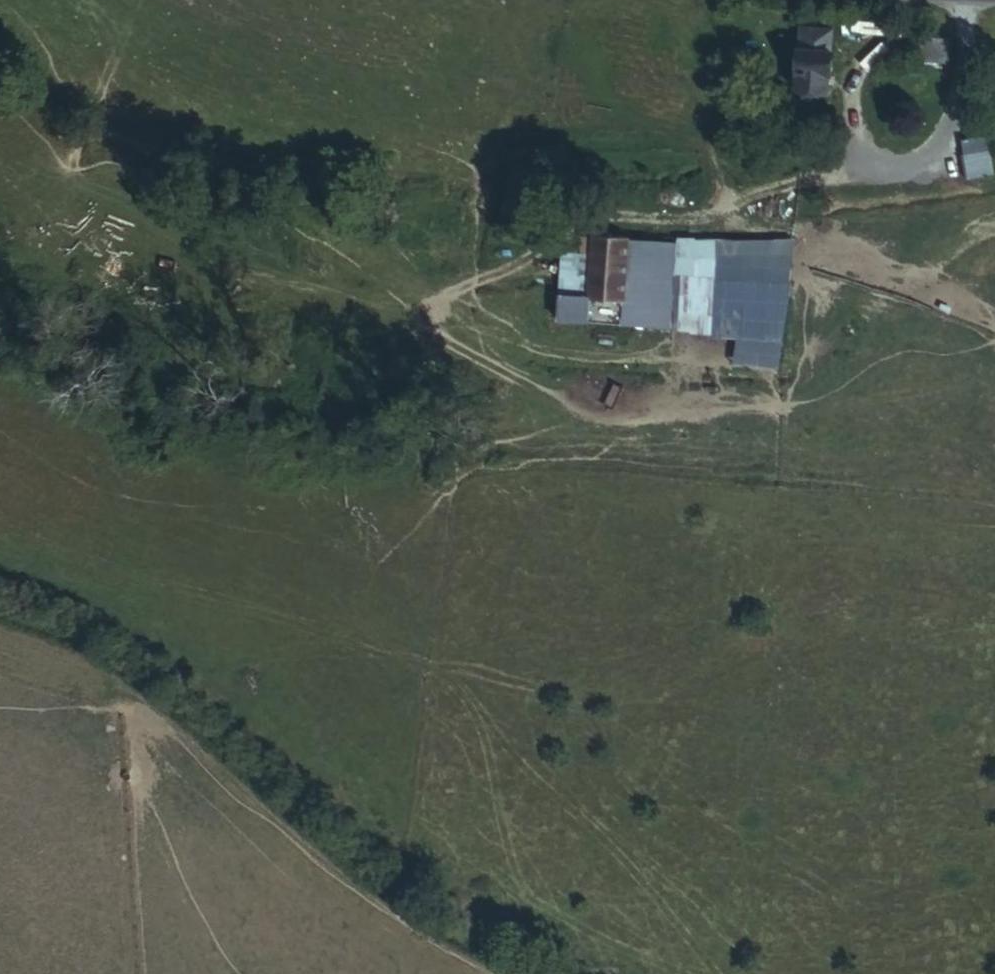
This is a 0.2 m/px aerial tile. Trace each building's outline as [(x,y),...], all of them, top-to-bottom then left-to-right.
[(829,90),(833,31),(802,28),(797,88),(829,90)] [(946,63),(948,40),(922,38),(920,61),(946,63)] [(991,174),(988,153),(969,156),(973,178),(991,174)] [(622,326),(628,242),(594,239),(594,242),(583,241),(582,255),(592,256),(589,297),(558,295),(556,321),(622,326)] [(671,342),(677,245),(628,242),(622,326),(622,339),(671,342)]
